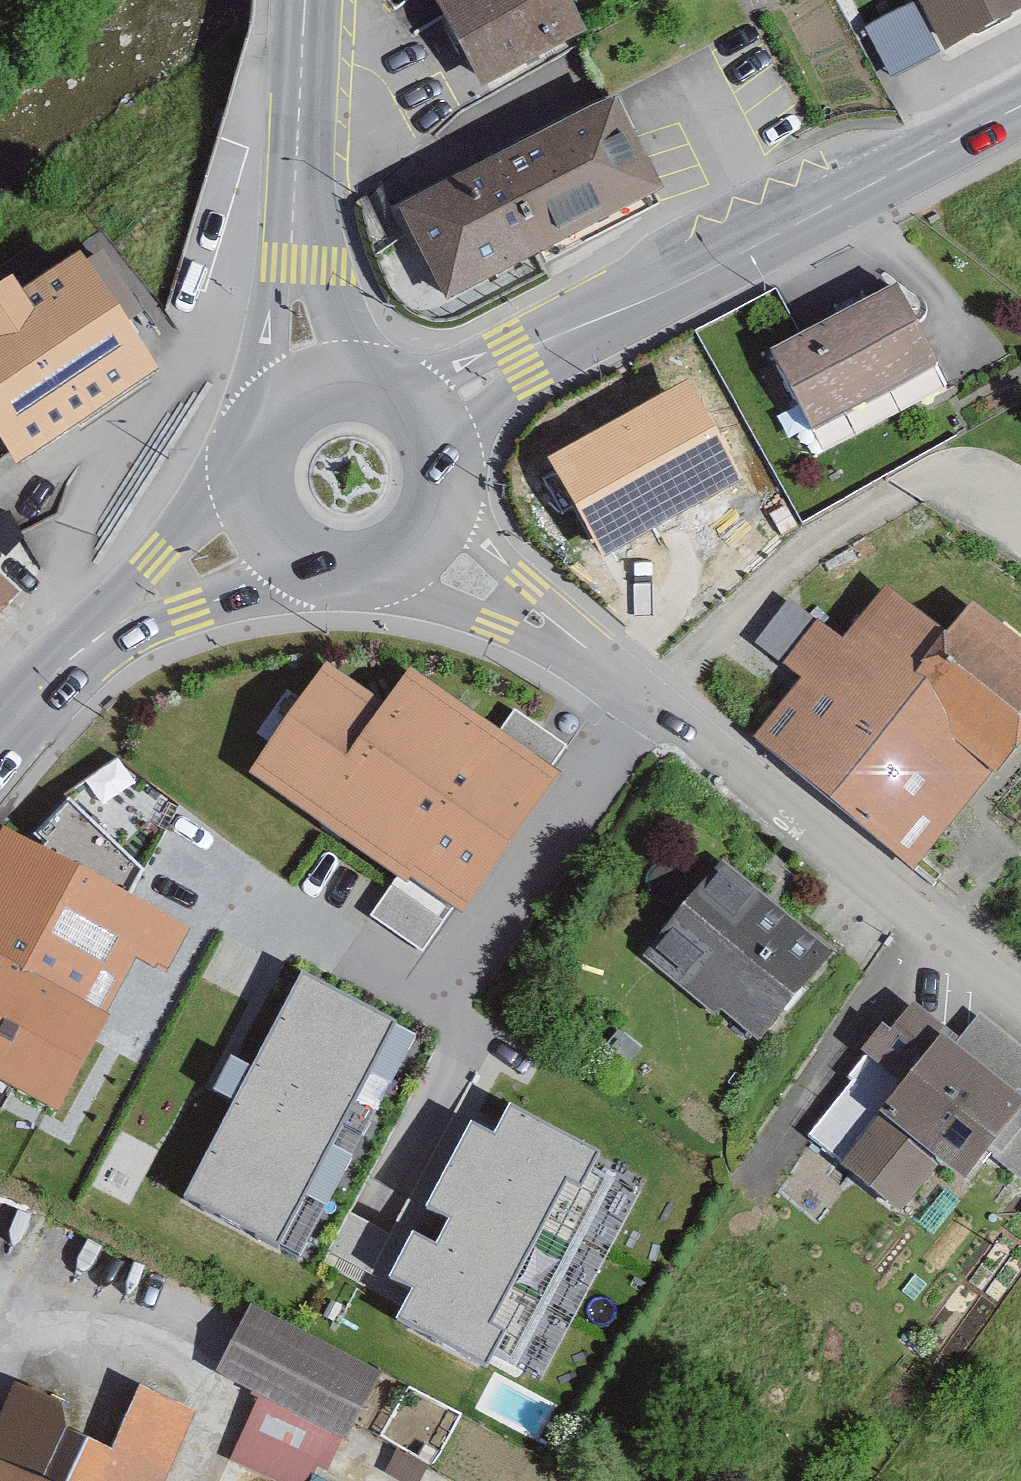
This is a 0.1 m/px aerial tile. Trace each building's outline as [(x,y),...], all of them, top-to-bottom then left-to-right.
[(568,0),(489,0),(448,21),(489,99),(592,45),(568,0)] [(945,59),(1020,17),(1020,0),(913,0),(945,59)] [(663,205),(619,114),(466,189),(464,185),(406,213),(452,307),(663,205)] [(83,273),(0,326),(0,444),(18,472),(155,384),(83,273)] [(934,373),(894,298),(776,361),(815,436),(934,373)] [(705,506),(657,416),(535,481),(563,534),(583,523),(603,560),(705,506)] [(0,590),(0,629),(20,609),(0,590)] [(791,655),(825,608),(801,590),(766,637),(791,655)] [(819,628),(784,672),(805,687),(755,752),(918,877),(992,781),(1005,791),(1020,770),(1020,650),(974,614),(952,643),(891,596),(848,651),(819,628)] [(382,705),(326,667),(254,773),(463,914),(563,767),(410,664),(382,705)] [(5,841),(0,850),(0,1100),(52,1128),(140,968),(164,981),(186,940),(5,841)] [(829,964),(721,879),(651,968),(759,1053),(829,964)] [(416,1033),(297,973),(183,1199),(301,1259),(416,1033)] [(945,1054),(890,1124),(975,1190),(1020,1131),(1020,1113),(945,1054)] [(826,1164),(861,1123),(828,1095),(793,1137),(826,1164)] [(414,1289),(397,1325),(514,1380),(617,1160),(506,1108),(495,1132),(468,1119),(428,1206),(454,1219),(439,1250),(413,1238),(393,1279),(414,1289)] [(938,1183),(877,1133),(843,1175),(904,1225),(938,1183)] [(385,1384),(247,1320),(218,1382),(356,1446),(385,1384)] [(21,1398),(0,1440),(0,1480),(47,1480),(75,1424),(21,1398)] [(198,1427),(146,1402),(116,1461),(95,1451),(79,1480),(171,1480),(198,1427)]
